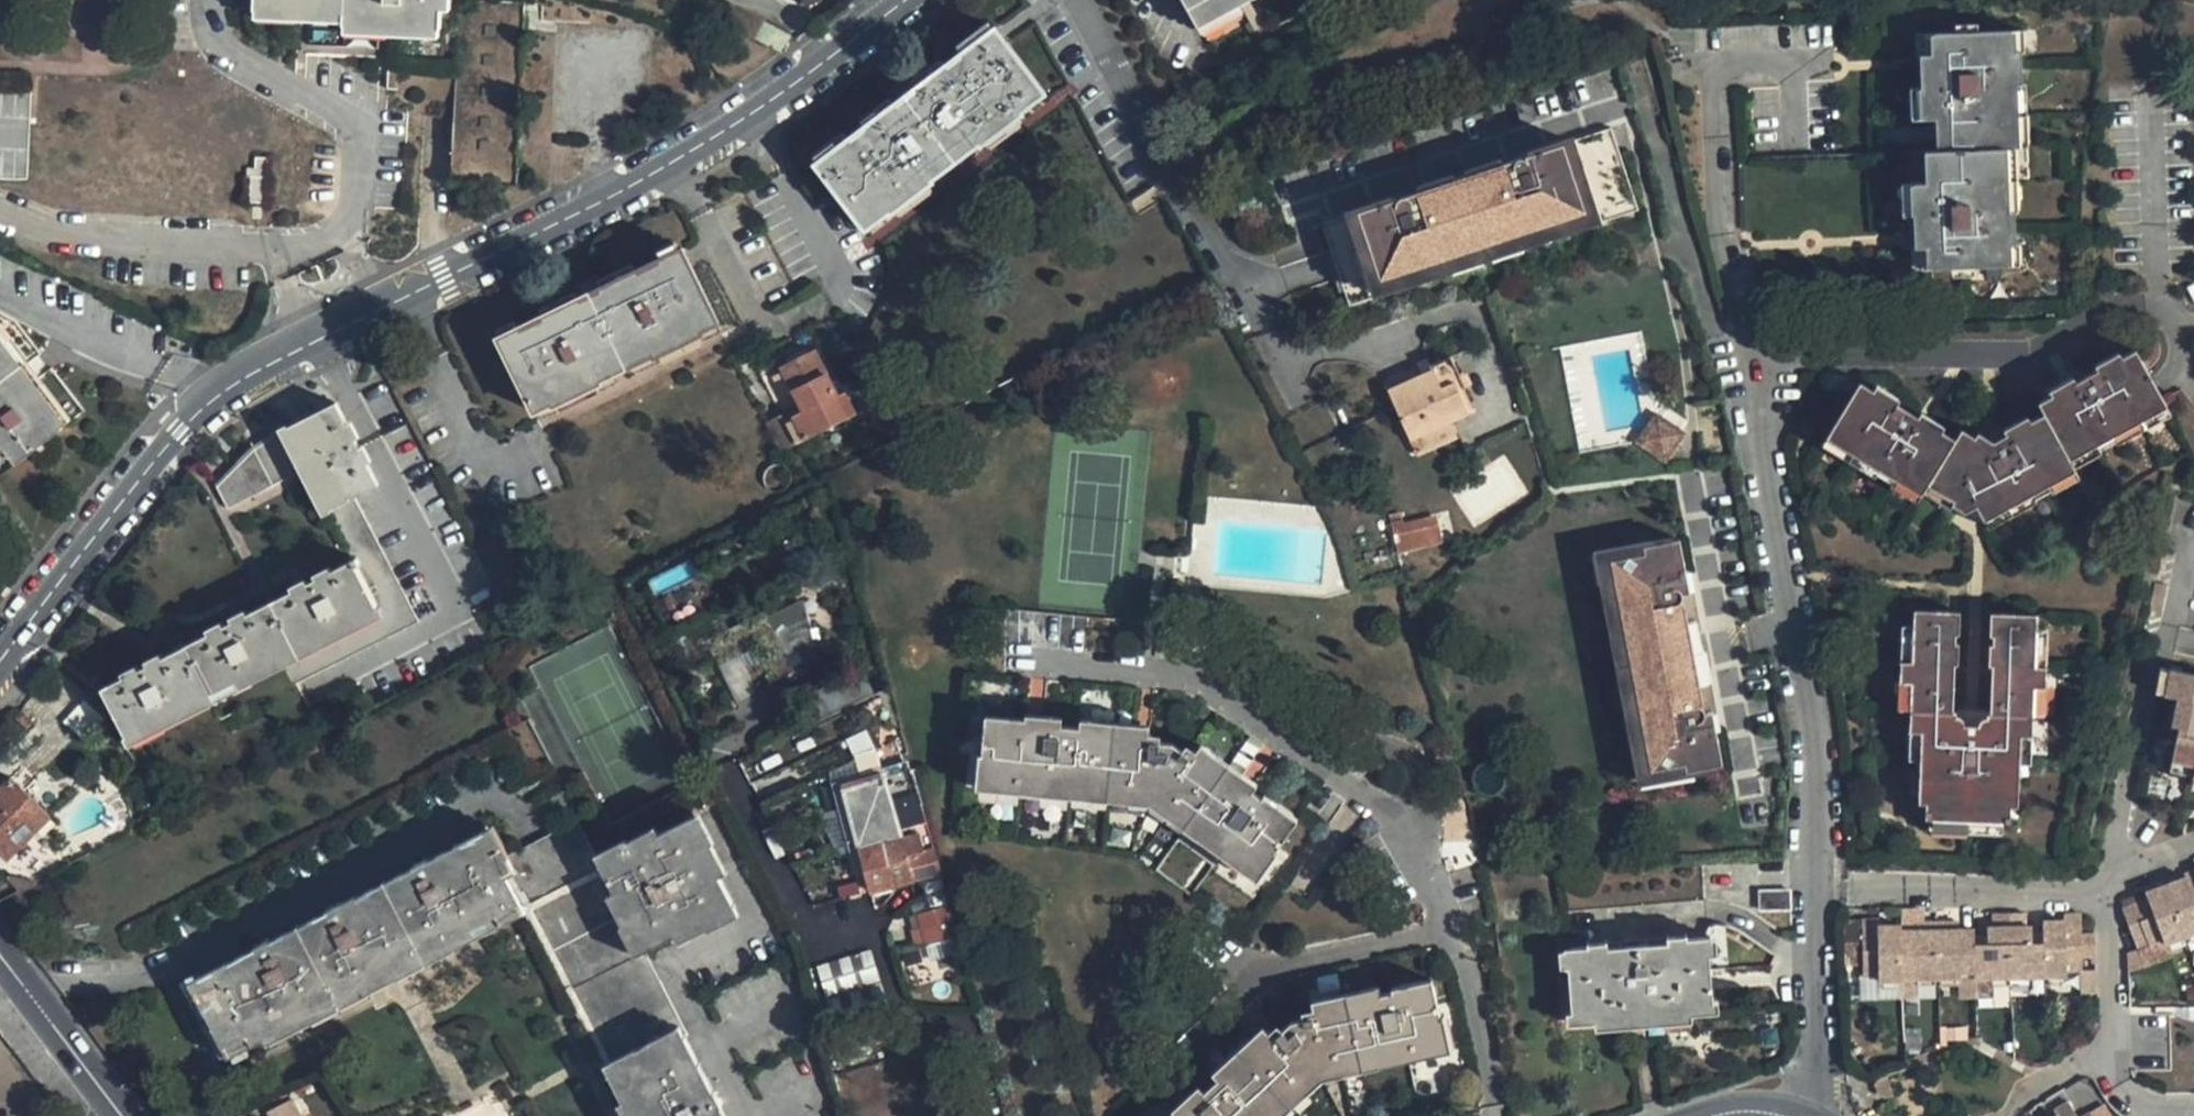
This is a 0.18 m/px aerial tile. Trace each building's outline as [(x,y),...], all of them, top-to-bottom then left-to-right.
[(254,4),(344,8),(344,18),(441,23),(442,0),(254,0),(254,4)] [(469,0),(457,0),(450,182),(521,186),(528,3),(469,0)] [(1198,27),(1250,0),(1183,0),(1198,27)] [(797,31),(766,14),(756,32),(762,35),(787,49),(797,31)] [(1017,111),(1042,91),(994,27),(814,163),(862,230),(886,212),(887,214),(929,182),(927,180),(976,143),(977,145),(1018,113),(1017,111)] [(1029,28),(1010,42),(1052,100),(1072,86),(1029,28)] [(1925,248),(1926,270),(2005,267),(2004,245),(2011,245),(2009,213),(2004,214),(2003,183),(2001,151),(2014,150),(2013,119),(2012,87),(2019,86),(2018,54),(2010,55),(2009,32),(1929,35),(1930,59),(1923,59),(1925,90),(1926,121),(1940,121),(1941,152),(1928,153),(1930,184),(1916,184),(1917,216),(1919,249),(1925,248)] [(2010,55),(2018,54),(2024,55),(2023,32),(2009,32),(2010,55)] [(1915,36),(1916,60),(1923,59),(1930,59),(1929,35),(1915,36)] [(2026,118),(2025,87),(2019,86),(2012,87),(2013,119),(2026,118)] [(1926,121),(1925,90),(1910,91),(1912,122),(1926,121)] [(2013,119),(2014,150),(2027,149),(2026,118),(2013,119)] [(1344,306),(1635,212),(1607,128),(1515,158),(1516,160),(1490,168),(1490,167),(1423,189),(1398,197),(1397,197),(1346,213),(1364,268),(1335,277),(1344,306)] [(2003,183),(2015,182),(2014,150),(2001,151),(2003,183)] [(1490,167),(1490,168),(1516,160),(1515,158),(1513,153),(1488,161),(1490,167)] [(254,155),(253,168),(268,169),(268,155),(254,155)] [(267,178),(268,169),(253,168),(247,168),(247,177),(253,177),(267,178)] [(252,199),(266,200),(267,178),(253,177),(252,199)] [(2004,214),(2009,213),(2017,213),(2015,182),(2003,183),(2004,214)] [(1397,197),(1398,197),(1423,189),(1422,183),(1396,192),(1397,197)] [(1902,185),(1903,217),(1917,216),(1916,184),(1902,185)] [(1364,268),(1346,213),(1318,222),(1335,277),(1364,268)] [(2019,267),(2018,245),(2011,245),(2004,245),(2005,267),(2019,267)] [(1925,248),(1919,249),(1911,249),(1912,271),(1926,270),(1925,248)] [(497,343),(534,416),(717,326),(678,251),(497,343)] [(0,332),(0,447),(2,450),(6,448),(16,460),(66,420),(0,332)] [(1920,494),(1926,483),(1953,499),(1955,495),(1965,500),(1971,497),(1975,505),(1981,516),(2004,504),(2043,481),(2070,466),(2065,457),(2092,442),(2135,418),(2162,403),(2159,398),(2152,384),(2133,348),(2118,356),(2116,352),(2091,365),(2094,369),(2073,381),(2070,377),(2046,390),(2048,394),(2036,401),(2042,412),(2026,420),(2024,415),(2001,426),(2005,433),(1993,440),(1974,428),(1971,433),(1959,426),(1952,440),(1939,432),(1943,425),(1918,411),(1914,417),(1893,405),(1897,399),(1874,385),(1870,391),(1858,383),(1825,439),(1851,454),(1893,478),(1920,494)] [(1452,421),(1469,413),(1455,380),(1462,377),(1451,355),(1432,364),(1434,368),(1389,389),(1411,439),(1420,435),(1452,421)] [(815,356),(783,372),(806,417),(786,427),(797,449),(849,422),(815,356)] [(322,507),(347,557),(99,689),(125,739),(255,673),(269,699),(415,619),(351,494),(376,481),(333,398),(288,420),(245,448),(211,486),(223,508),(302,468),(322,507)] [(2135,418),(2139,428),(2167,412),(2162,403),(2135,418)] [(1681,435),(1651,414),(1629,445),(1660,466),(1681,435)] [(2097,452),(2139,428),(2135,418),(2092,442),(2097,452)] [(1452,421),(1420,435),(1427,450),(1459,436),(1452,421)] [(1819,447),(1845,463),(1851,454),(1825,439),(1819,447)] [(2065,457),(2070,466),(2097,452),(2092,442),(2065,457)] [(1851,454),(1845,463),(1887,487),(1893,478),(1851,454)] [(2070,466),(2043,481),(2049,492),(2076,477),(2070,466)] [(1887,487),(1914,502),(1920,494),(1893,478),(1887,487)] [(2010,515),(2049,492),(2043,481),(2004,504),(2010,515)] [(1926,483),(1920,494),(1948,510),(1950,506),(1953,499),(1926,483)] [(1950,506),(1963,512),(1975,505),(1971,497),(1965,500),(1955,495),(1953,499),(1950,506)] [(2004,504),(1981,516),(1987,528),(2010,515),(2004,504)] [(1434,515),(1423,517),(1428,541),(1439,538),(1434,515)] [(1423,517),(1391,524),(1396,548),(1428,541),(1423,517)] [(1699,634),(1687,574),(1681,540),(1595,556),(1636,782),(1722,766),(1716,732),(1705,672),(1699,634)] [(1703,633),(1691,573),(1687,574),(1699,634),(1703,633)] [(770,611),(768,606),(742,619),(746,626),(735,631),(731,624),(708,635),(738,698),(762,687),(756,675),(767,670),(771,679),(797,667),(790,653),(800,648),(806,663),(823,655),(806,594),(770,611)] [(1923,819),(1968,820),(2010,821),(2011,804),(2019,804),(2020,762),(2021,734),(2030,734),(2030,711),(2031,688),(2044,688),(2045,668),(2032,667),(2033,630),(2033,614),(1989,613),(1988,637),(1992,638),(1992,644),(1988,644),(1987,666),(1991,666),(2013,666),(2012,678),(1998,678),(1997,727),(1990,726),(1970,725),(1949,725),(1942,725),(1944,675),(1932,675),(1932,664),(1952,665),(1957,665),(1957,643),(1953,643),(1953,636),(1957,636),(1958,612),(1911,611),(1910,626),(1909,663),(1898,663),(1897,684),(1909,684),(1908,706),(1907,731),(1918,731),(1917,758),(1916,801),(1923,801),(1923,819)] [(1910,626),(1899,626),(1898,663),(1909,663),(1910,626)] [(2032,667),(2045,668),(2045,630),(2033,630),(2032,667)] [(2165,688),(2170,663),(2159,662),(2154,686),(2165,688)] [(2192,770),(2193,771),(2193,669),(2170,663),(2165,688),(2177,691),(2170,721),(2178,723),(2170,755),(2193,760),(2192,770)] [(1991,666),(1990,726),(1997,727),(1998,678),(2012,678),(2013,666),(1991,666)] [(1710,672),(1705,672),(1716,732),(1721,732),(1710,672)] [(1909,684),(1897,684),(1897,706),(1908,706),(1909,684)] [(2030,711),(2044,711),(2044,688),(2031,688),(2030,711)] [(1029,717),(987,713),(983,753),(992,755),(989,776),(1150,792),(1256,864),(1268,847),(1276,853),(1301,818),(1268,796),(1266,797),(1197,751),(1193,756),(1173,743),(1153,740),(1154,732),(1029,721),(1029,717)] [(1907,731),(1906,758),(1917,758),(1918,731),(1907,731)] [(2021,734),(2020,762),(2029,762),(2030,734),(2021,734)] [(992,755),(983,753),(980,787),(1148,803),(1259,880),(1276,853),(1268,847),(1256,864),(1150,792),(989,776),(992,755)] [(2193,760),(2170,755),(2168,766),(2192,770),(2193,760)] [(922,805),(912,770),(842,790),(869,889),(939,871),(922,805)] [(51,816),(12,776),(0,788),(0,858),(5,863),(51,816)] [(1923,830),(1968,831),(1968,820),(1923,819),(1923,830)] [(1968,820),(1968,831),(2010,832),(2010,821),(1968,820)] [(499,865),(522,910),(609,1074),(686,1033),(689,1032),(648,954),(603,868),(579,821),(499,865)] [(603,868),(648,954),(735,908),(691,823),(603,868)] [(200,979),(238,1055),(522,910),(499,865),(483,834),(200,979)] [(2183,935),(2193,931),(2193,869),(2180,874),(2182,878),(2163,885),(2183,935)] [(2118,907),(2133,948),(2160,938),(2162,944),(2183,935),(2163,885),(2142,892),(2144,897),(2118,907)] [(1791,911),(1790,891),(1759,891),(1759,911),(1791,911)] [(957,936),(948,906),(915,916),(924,945),(957,936)] [(1974,945),(1975,971),(1975,977),(2010,976),(2008,914),(1993,914),(1993,927),(1986,928),(1987,936),(1987,944),(1974,945)] [(2008,914),(2010,976),(2044,975),(2043,943),(2031,944),(2031,926),(2023,927),(2022,914),(2008,914)] [(2043,943),(2044,975),(2066,974),(2066,968),(2083,968),(2082,955),(2094,955),(2093,934),(2082,935),(2081,917),(2064,917),(2064,921),(2042,922),(2043,943)] [(1863,966),(1861,920),(1843,921),(1844,966),(1863,966)] [(1900,932),(1900,925),(1878,926),(1878,920),(1861,920),(1863,966),(1864,976),(1877,975),(1877,981),(1901,980),(1901,974),(1900,932)] [(1900,932),(1901,974),(1915,973),(1916,979),(1938,978),(1937,924),(1925,924),(1925,931),(1916,931),(1900,932)] [(1937,924),(1938,978),(1959,978),(1959,972),(1975,971),(1974,945),(1974,937),(1974,929),(1959,930),(1951,930),(1951,924),(1937,924)] [(961,952),(957,936),(924,945),(928,961),(961,952)] [(1717,1013),(1717,1001),(1712,1002),(1708,955),(1716,955),(1715,939),(1709,939),(1709,937),(1685,940),(1685,936),(1667,938),(1667,943),(1606,948),(1605,943),(1587,945),(1587,948),(1564,949),(1564,951),(1558,952),(1560,968),(1568,967),(1572,1013),(1566,1013),(1567,1025),(1597,1023),(1596,1030),(1691,1022),(1691,1015),(1717,1013)] [(1987,944),(1987,936),(1974,937),(1974,945),(1987,944)] [(837,1028),(889,1010),(868,948),(816,965),(837,1028)] [(900,955),(904,969),(919,964),(916,951),(900,955)] [(1975,977),(1975,971),(1959,972),(1959,978),(1960,1000),(1975,1000),(1975,977)] [(1318,1071),(1437,1040),(1432,1020),(1440,1018),(1430,980),(1391,989),(1392,993),(1310,1013),(1311,1020),(1291,1025),(1280,1036),(1273,1029),(1181,1115),(1178,1112),(1173,1115),(1268,1115),(1318,1071)] [(1323,1082),(1448,1050),(1440,1018),(1432,1020),(1437,1040),(1318,1071),(1268,1115),(1286,1115),(1323,1082)] [(609,1074),(631,1115),(730,1115),(686,1033),(609,1074)] [(1893,1096),(1886,1077),(1879,1079),(1873,1087),(1877,1097),(1885,1099),(1893,1096)] [(2066,1104),(2051,1114),(2052,1115),(2072,1115),(2066,1104)]
